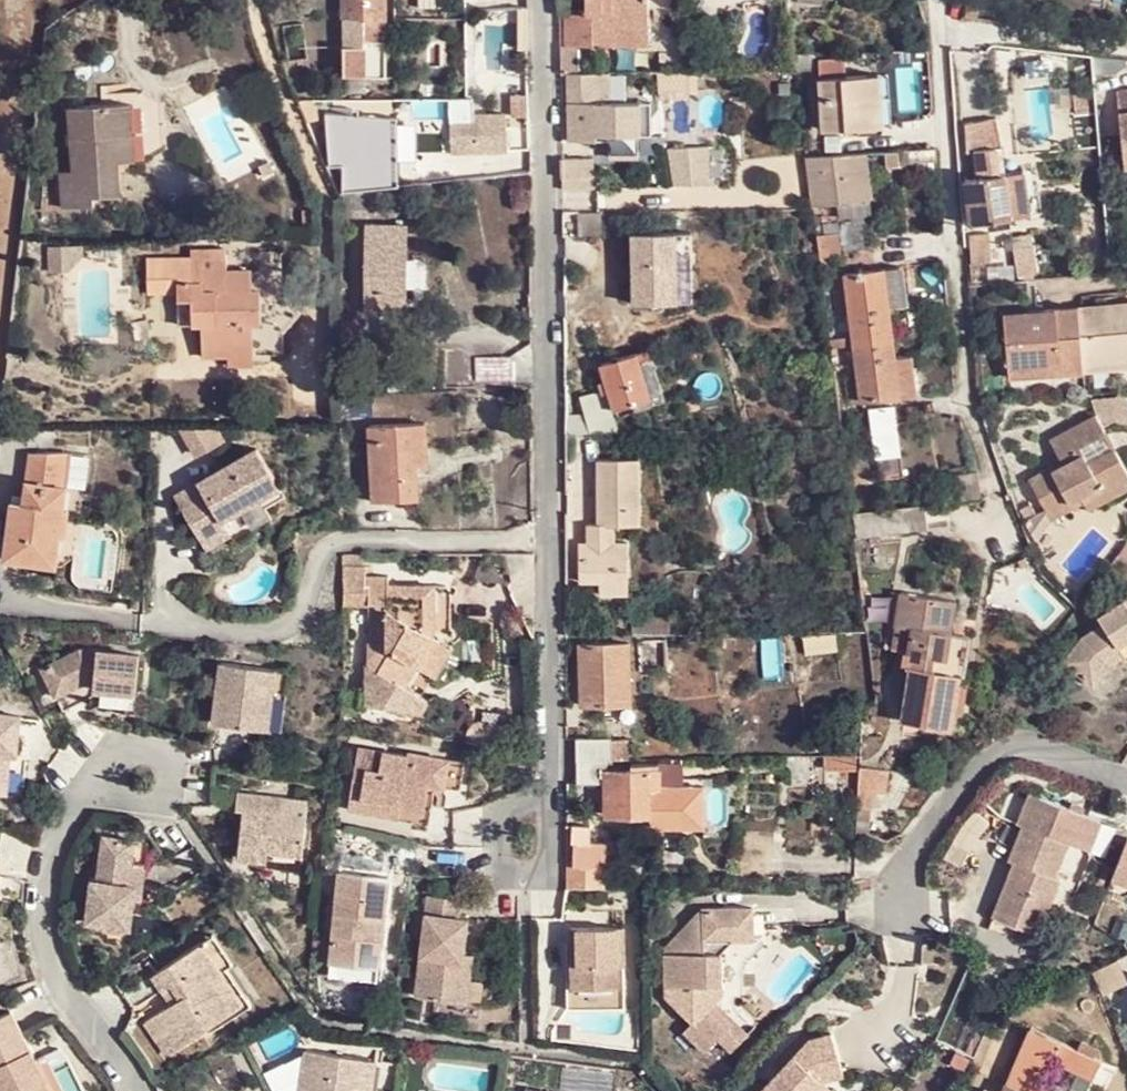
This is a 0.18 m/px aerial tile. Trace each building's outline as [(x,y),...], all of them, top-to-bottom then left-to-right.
[(339,88),(364,89),(365,78),(383,78),(384,0),(341,0),(339,88)] [(583,9),(564,11),(567,44),(574,44),(590,43),(591,32),(614,31),(614,22),(625,22),(624,0),(582,0),(583,9)] [(625,22),(647,21),(645,0),(624,0),(625,22)] [(559,45),(559,72),(570,71),(577,72),(574,44),(567,44),(559,45)] [(685,70),(655,70),(655,88),(687,87),(685,70)] [(577,72),(570,71),(567,137),(590,139),(592,135),(604,134),(607,134),(608,102),(594,101),(595,71),(577,72)] [(608,102),(609,71),(595,71),(594,101),(608,102)] [(860,113),(861,127),(862,136),(883,135),(876,74),(866,75),(871,111),(860,113)] [(826,130),(861,127),(860,113),(871,111),(866,75),(821,79),(826,130)] [(1113,87),(1123,170),(1126,169),(1126,85),(1113,87)] [(132,98),(70,100),(69,161),(59,162),(59,199),(91,199),(91,190),(118,189),(118,157),(133,156),(132,98)] [(636,101),(608,102),(607,134),(635,134),(636,101)] [(505,141),(504,104),(485,104),(485,113),(471,113),(435,113),(435,142),(505,141)] [(485,104),(471,105),(471,113),(485,113),(485,104)] [(371,189),(367,113),(321,115),(322,136),(327,136),(329,165),(339,165),(341,191),(342,193),(371,189)] [(964,153),(967,177),(1001,171),(998,147),(993,119),(960,124),(959,153),(964,153)] [(933,146),(883,149),(884,163),(934,159),(933,146)] [(865,151),(819,154),(821,175),(813,176),(817,204),(869,197),(865,151)] [(591,156),(560,157),(560,175),(591,174),(591,156)] [(692,159),(667,161),(671,190),(697,187),(692,159)] [(1036,168),(1021,170),(1026,216),(1040,213),(1036,168)] [(1001,171),(967,177),(962,178),(968,224),(1026,216),(1021,170),(1001,173),(1001,171)] [(591,174),(560,175),(561,187),(588,187),(590,187),(591,174)] [(599,211),(596,211),(575,211),(576,234),(599,235),(599,211)] [(404,222),(363,223),(363,311),(382,311),(382,302),(404,301),(404,222)] [(630,233),(630,258),(636,258),(636,278),(630,278),(631,303),(673,302),(673,233),(630,233)] [(985,233),(967,234),(968,263),(988,261),(985,233)] [(676,237),(680,306),(692,306),(688,237),(676,237)] [(1013,244),(1015,276),(1035,274),(1033,243),(1013,244)] [(79,245),(50,248),(50,272),(73,271),(81,260),(79,245)] [(225,258),(199,259),(200,293),(216,293),(216,322),(202,323),(203,357),(229,356),(228,345),(250,345),(250,323),(257,322),(256,289),(249,289),(248,268),(226,268),(225,258)] [(897,266),(880,268),(886,310),(903,307),(897,266)] [(886,310),(880,268),(841,272),(849,337),(889,332),(886,310)] [(1072,304),(1078,361),(1126,357),(1126,299),(1105,301),(1107,312),(1094,313),(1092,302),(1072,304)] [(1105,301),(1092,302),(1094,313),(1107,312),(1105,301)] [(1078,361),(1072,304),(998,311),(1005,367),(1078,361)] [(936,327),(918,329),(918,340),(938,337),(936,327)] [(893,357),(889,332),(849,337),(857,402),(897,397),(893,357)] [(634,349),(598,360),(612,404),(648,395),(634,349)] [(909,358),(893,357),(897,397),(914,395),(909,358)] [(1078,361),(1078,369),(1126,365),(1126,357),(1078,361)] [(510,361),(474,361),(475,377),(510,377),(510,361)] [(1078,369),(1078,361),(1005,367),(1005,376),(1078,369)] [(562,414),(563,433),(616,432),(610,417),(600,388),(579,394),(581,402),(579,402),(582,415),(562,414)] [(370,395),(341,397),(341,416),(370,414),(370,395)] [(1126,423),(1126,406),(1123,398),(1094,409),(1103,433),(1126,423)] [(897,408),(870,407),(869,460),(897,461),(897,408)] [(1027,481),(1044,515),(1078,496),(1081,504),(1101,492),(1099,488),(1124,473),(1111,448),(1085,462),(1077,448),(1100,433),(1092,417),(1049,440),(1059,467),(1050,472),(1048,469),(1027,481)] [(424,425),(368,426),(371,499),(416,499),(415,467),(424,465),(424,425)] [(227,522),(287,488),(263,447),(177,499),(208,550),(234,536),(227,522)] [(21,503),(6,518),(1,558),(23,562),(24,556),(55,560),(58,541),(62,517),(65,494),(60,494),(66,460),(28,455),(21,503)] [(596,457),(597,487),(603,490),(616,502),(631,522),(633,525),(637,525),(637,456),(596,457)] [(936,476),(939,502),(977,498),(975,471),(936,476)] [(1081,504),(1086,513),(1126,491),(1126,479),(1124,473),(1099,488),(1101,492),(1081,504)] [(603,490),(597,487),(598,523),(597,541),(587,541),(577,542),(577,583),(599,584),(599,596),(628,596),(628,544),(614,543),(614,526),(633,525),(631,522),(616,502),(603,490)] [(294,500),(287,488),(227,522),(234,536),(240,545),(276,524),(271,512),(294,500)] [(1078,496),(1044,515),(1048,522),(1081,504),(1078,496)] [(8,502),(6,518),(21,503),(8,502)] [(851,511),(854,536),(907,530),(905,507),(851,511)] [(71,519),(62,517),(58,541),(67,543),(71,519)] [(597,541),(598,523),(587,525),(587,541),(597,541)] [(54,568),(55,560),(24,556),(23,562),(54,568)] [(358,572),(342,571),(342,609),(363,609),(364,589),(358,589),(358,579),(358,572)] [(364,589),(363,609),(374,609),(373,650),(365,649),(364,671),(401,694),(415,671),(421,675),(437,651),(426,644),(430,637),(429,588),(383,589),(383,580),(358,579),(358,589),(364,589)] [(445,588),(429,588),(430,637),(447,637),(445,588)] [(903,651),(902,665),(909,666),(951,671),(957,632),(947,630),(951,597),(900,592),(895,624),(911,627),(908,650),(903,651)] [(1109,662),(1103,653),(1119,642),(1126,636),(1126,596),(1100,615),(1103,622),(1078,639),(1075,641),(1063,658),(1094,683),(1110,664),(1109,662)] [(632,635),(666,635),(669,635),(669,618),(633,618),(632,635)] [(892,649),(903,651),(908,650),(911,627),(895,624),(892,649)] [(957,632),(951,671),(958,672),(961,673),(967,634),(957,632)] [(835,634),(801,634),(801,653),(837,650),(835,634)] [(1119,642),(1126,651),(1126,652),(1126,636),(1119,642)] [(581,704),(628,704),(628,642),(580,643),(581,704)] [(1103,653),(1109,662),(1126,651),(1119,642),(1103,653)] [(82,647),(45,670),(67,711),(96,696),(97,687),(140,691),(143,653),(82,647)] [(448,658),(437,651),(421,675),(433,682),(448,658)] [(271,722),(279,662),(225,655),(217,714),(271,722)] [(293,664),(279,662),(271,722),(285,724),(293,664)] [(952,728),(958,672),(951,671),(909,666),(903,721),(952,728)] [(401,694),(364,671),(361,671),(360,710),(411,723),(421,706),(401,694)] [(0,708),(0,789),(5,789),(9,752),(18,751),(22,711),(0,708)] [(858,720),(856,756),(883,759),(887,723),(858,720)] [(605,759),(625,759),(625,739),(607,738),(607,736),(572,736),(572,760),(605,759)] [(466,786),(470,762),(417,754),(417,750),(364,743),(355,807),(435,820),(442,782),(466,786)] [(856,767),(856,756),(819,756),(819,768),(856,767)] [(605,759),(572,760),(573,784),(605,784),(605,770),(605,759)] [(491,764),(470,762),(466,786),(488,788),(491,764)] [(682,762),(662,763),(663,774),(659,774),(658,785),(682,784),(682,762)] [(626,770),(605,770),(605,784),(606,813),(650,813),(664,813),(668,813),(668,788),(659,788),(658,785),(659,774),(663,774),(662,763),(627,763),(626,770)] [(237,806),(244,807),(261,809),(260,818),(243,816),(238,854),(270,859),(272,843),(303,847),(308,807),(284,804),(286,789),(240,785),(237,806)] [(702,785),(686,785),(686,819),(666,819),(664,813),(650,813),(650,825),(703,825),(702,785)] [(686,785),(658,785),(659,788),(668,788),(668,813),(664,813),(666,819),(686,819),(686,785)] [(856,789),(854,837),(868,839),(871,790),(861,790),(856,789)] [(1007,859),(1013,860),(1028,866),(1025,877),(1009,872),(998,904),(1045,922),(1062,877),(1055,874),(1068,840),(1046,831),(1057,801),(1026,790),(1014,821),(1019,823),(1007,859)] [(261,809),(244,807),(243,816),(260,818),(261,809)] [(589,826),(564,826),(564,868),(590,867),(589,826)] [(128,859),(141,859),(144,838),(100,831),(94,873),(87,873),(80,918),(125,923),(130,896),(137,897),(139,882),(124,880),(128,859)] [(1126,892),(1126,839),(1108,884),(1126,892)] [(272,843),(270,859),(300,863),(303,847),(272,843)] [(139,882),(141,859),(128,859),(124,880),(139,882)] [(1028,866),(1013,860),(1009,872),(1025,877),(1028,866)] [(564,889),(602,888),(602,867),(590,867),(564,868),(564,889)] [(354,910),(390,900),(392,876),(344,870),(333,963),(338,964),(354,910)] [(447,914),(461,910),(462,897),(428,892),(426,907),(443,914),(447,914)] [(387,922),(390,900),(354,910),(338,964),(381,970),(384,941),(377,940),(380,921),(387,922)] [(713,1002),(718,997),(725,989),(724,946),(736,934),(741,933),(738,903),(701,905),(667,945),(667,996),(697,1021),(687,1032),(711,1052),(722,1040),(736,1024),(713,1002)] [(1045,922),(998,904),(993,915),(1041,932),(1045,922)] [(461,913),(461,910),(447,914),(443,914),(426,907),(414,994),(467,1000),(472,965),(464,964),(466,950),(471,915),(461,913)] [(575,925),(574,941),(587,942),(586,961),(576,961),(575,983),(569,983),(568,1008),(628,1008),(629,926),(575,925)] [(151,973),(160,985),(169,979),(180,995),(171,1001),(147,1019),(167,1048),(215,1015),(246,995),(226,965),(232,959),(212,930),(151,973)] [(587,942),(574,941),(570,942),(569,983),(575,983),(576,961),(586,961),(587,942)] [(474,951),(466,950),(464,964),(472,965),(474,951)] [(1126,984),(1126,983),(1117,962),(1091,975),(1102,996),(1126,984)] [(338,964),(336,974),(354,976),(381,979),(381,970),(338,964)] [(169,979),(160,985),(171,1001),(180,995),(169,979)] [(246,995),(215,1015),(221,1023),(251,1002),(246,995)] [(756,1030),(718,997),(713,1002),(736,1024),(722,1040),(737,1053),(756,1030)] [(25,1043),(7,1006),(0,1009),(0,1055),(25,1043)] [(780,1065),(791,1076),(781,1086),(770,1076),(757,1090),(811,1090),(825,1075),(828,1072),(846,1068),(834,1025),(810,1034),(806,1036),(780,1065)] [(1075,1049),(1029,1028),(999,1090),(1046,1090),(1048,1086),(1039,1081),(1048,1061),(1075,1072),(1069,1087),(1080,1090),(1085,1090),(1098,1059),(1095,1056),(1075,1049)] [(25,1043),(0,1055),(0,1090),(49,1090),(25,1043)] [(1078,1043),(1075,1049),(1095,1056),(1096,1051),(1078,1043)] [(374,1054),(292,1044),(286,1090),(365,1090),(374,1054)] [(791,1076),(780,1065),(770,1076),(781,1086),(791,1076)] [(559,1090),(609,1090),(610,1077),(561,1073),(559,1090)] [(811,1090),(834,1090),(837,1088),(825,1075),(811,1090)]
